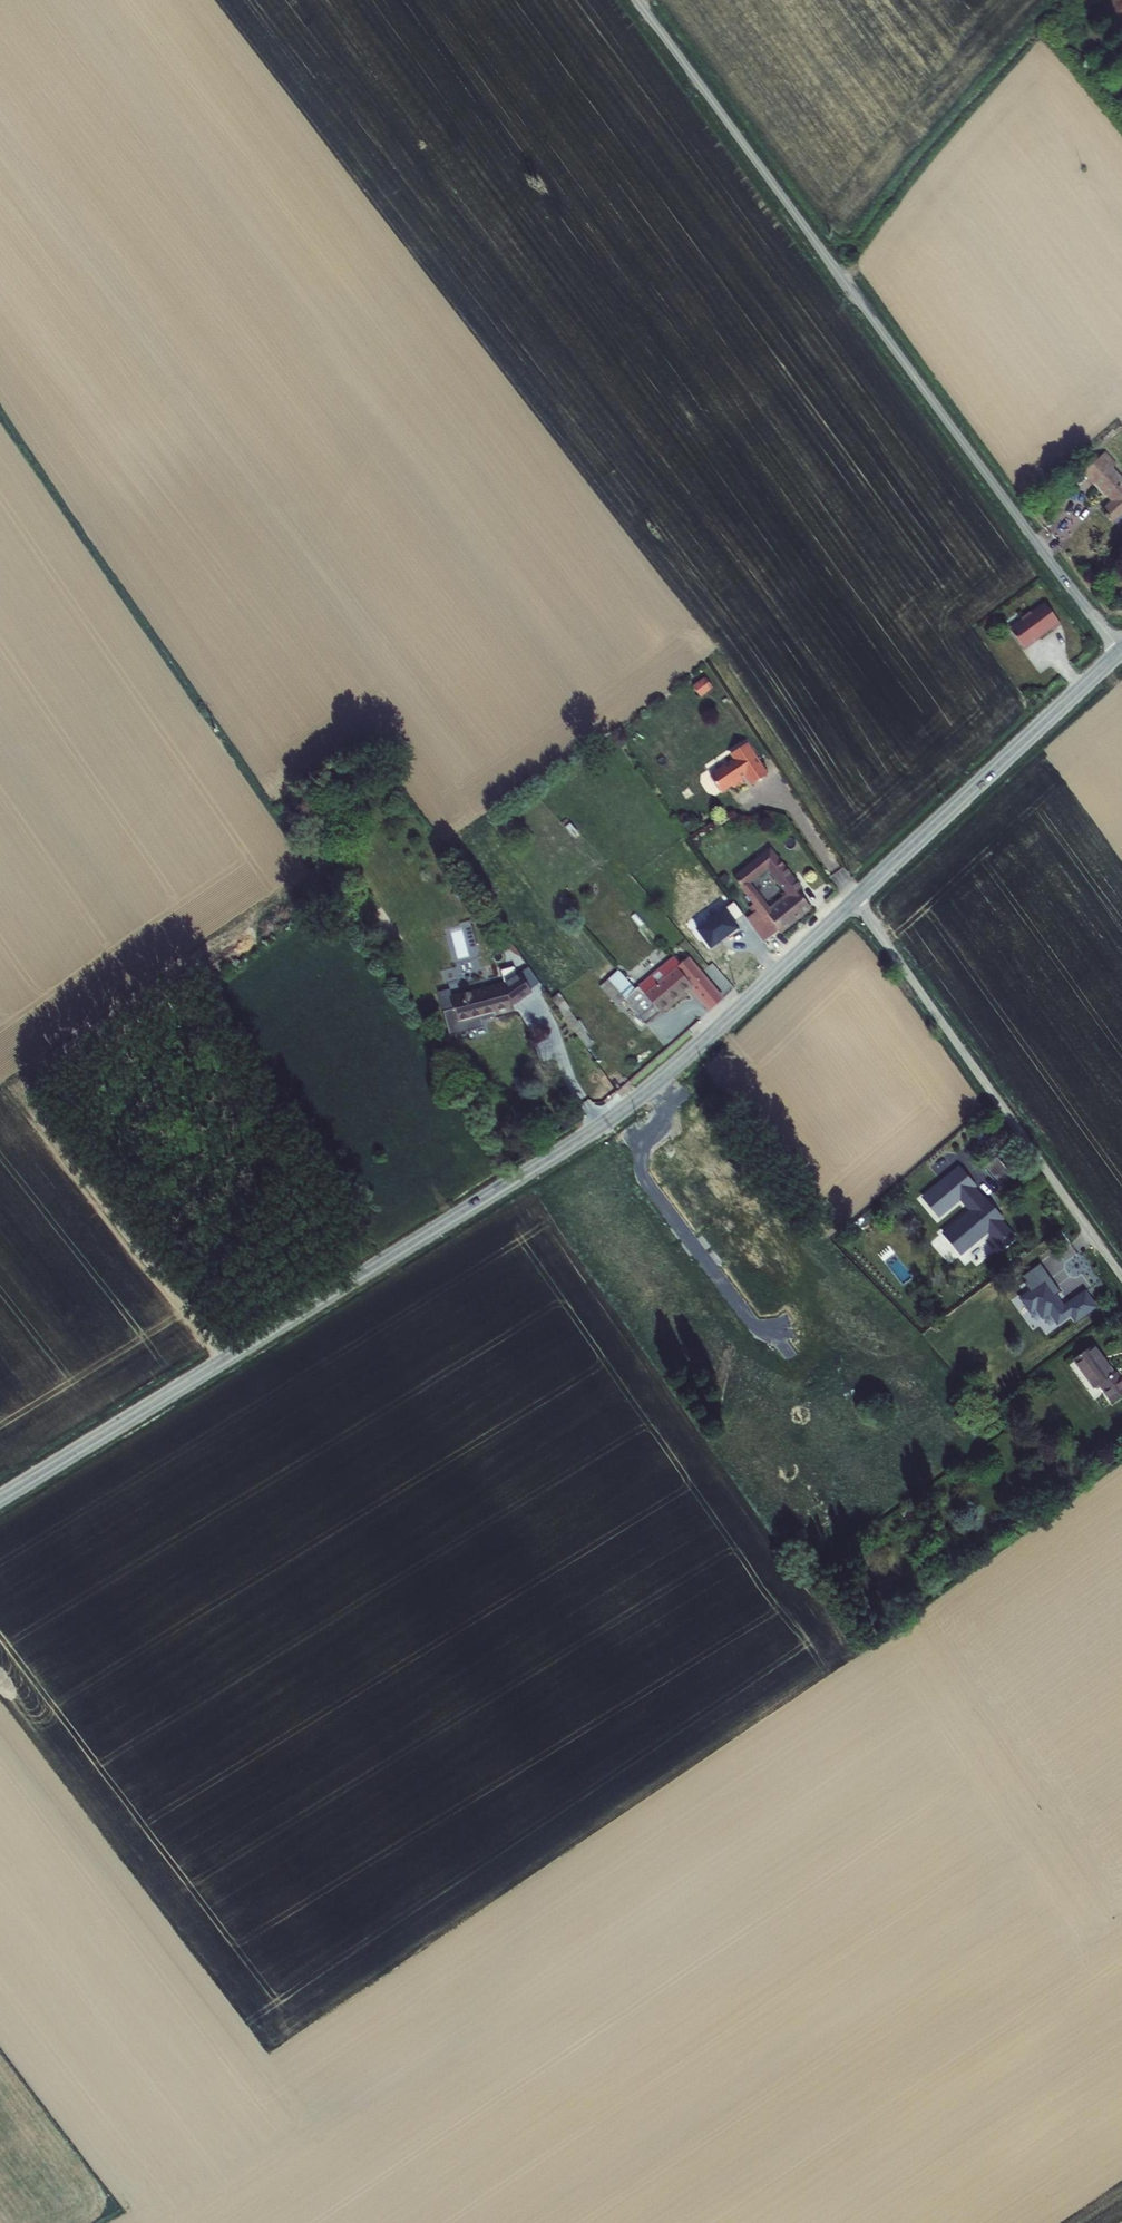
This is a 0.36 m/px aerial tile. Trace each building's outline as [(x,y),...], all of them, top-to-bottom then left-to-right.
[(1085,471),(1112,501),(1102,511),(1112,522),(1121,513),(1121,480),(1111,469),(1116,465),(1104,453),(1085,471)] [(1026,620),(1014,629),(1027,647),(1055,626),(1057,629),(1064,623),(1049,603),(1036,613),(1035,611),(1025,618),(1026,620)] [(704,677),(692,686),(701,696),(712,687),(704,677)] [(765,774),(745,743),(729,753),(733,759),(708,776),(719,791),(730,784),(732,787),(742,781),(739,777),(743,774),(750,784),(765,774)] [(800,889),(795,882),(790,875),(770,849),(734,880),(753,905),(749,909),(753,914),(747,920),(764,943),(779,930),(781,932),(811,908),(797,892),(800,889)] [(625,1000),(645,1024),(691,986),(711,1010),(723,999),(688,958),(681,964),(675,957),(664,966),(651,977),(636,990),(629,982),(615,985),(606,992),(618,1006),(625,1000)] [(615,985),(629,982),(619,970),(610,978),(615,985)] [(606,992),(615,985),(610,978),(608,979),(613,985),(606,992)] [(504,984),(452,998),(458,1021),(495,1012),(510,1008),(504,984)] [(496,1018),(512,1014),(510,1008),(495,1012),(496,1018)] [(969,1184),(957,1194),(971,1211),(944,1233),(961,1253),(988,1231),(1002,1247),(1014,1237),(1000,1220),(1002,1219),(985,1199),(983,1200),(969,1184)] [(1074,1359),(1095,1388),(1099,1385),(1112,1403),(1121,1396),(1121,1380),(1116,1372),(1114,1373),(1093,1345),(1074,1359)]
